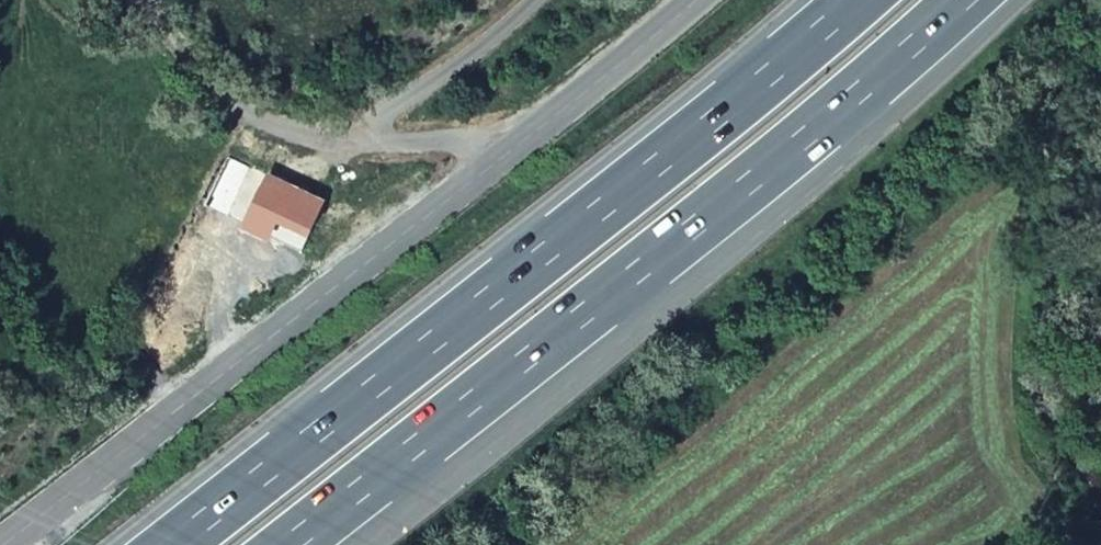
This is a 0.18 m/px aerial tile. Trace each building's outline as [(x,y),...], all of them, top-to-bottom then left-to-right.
[(326,195),(251,161),(227,215),(270,234),(279,214),(312,228),(326,195)]
